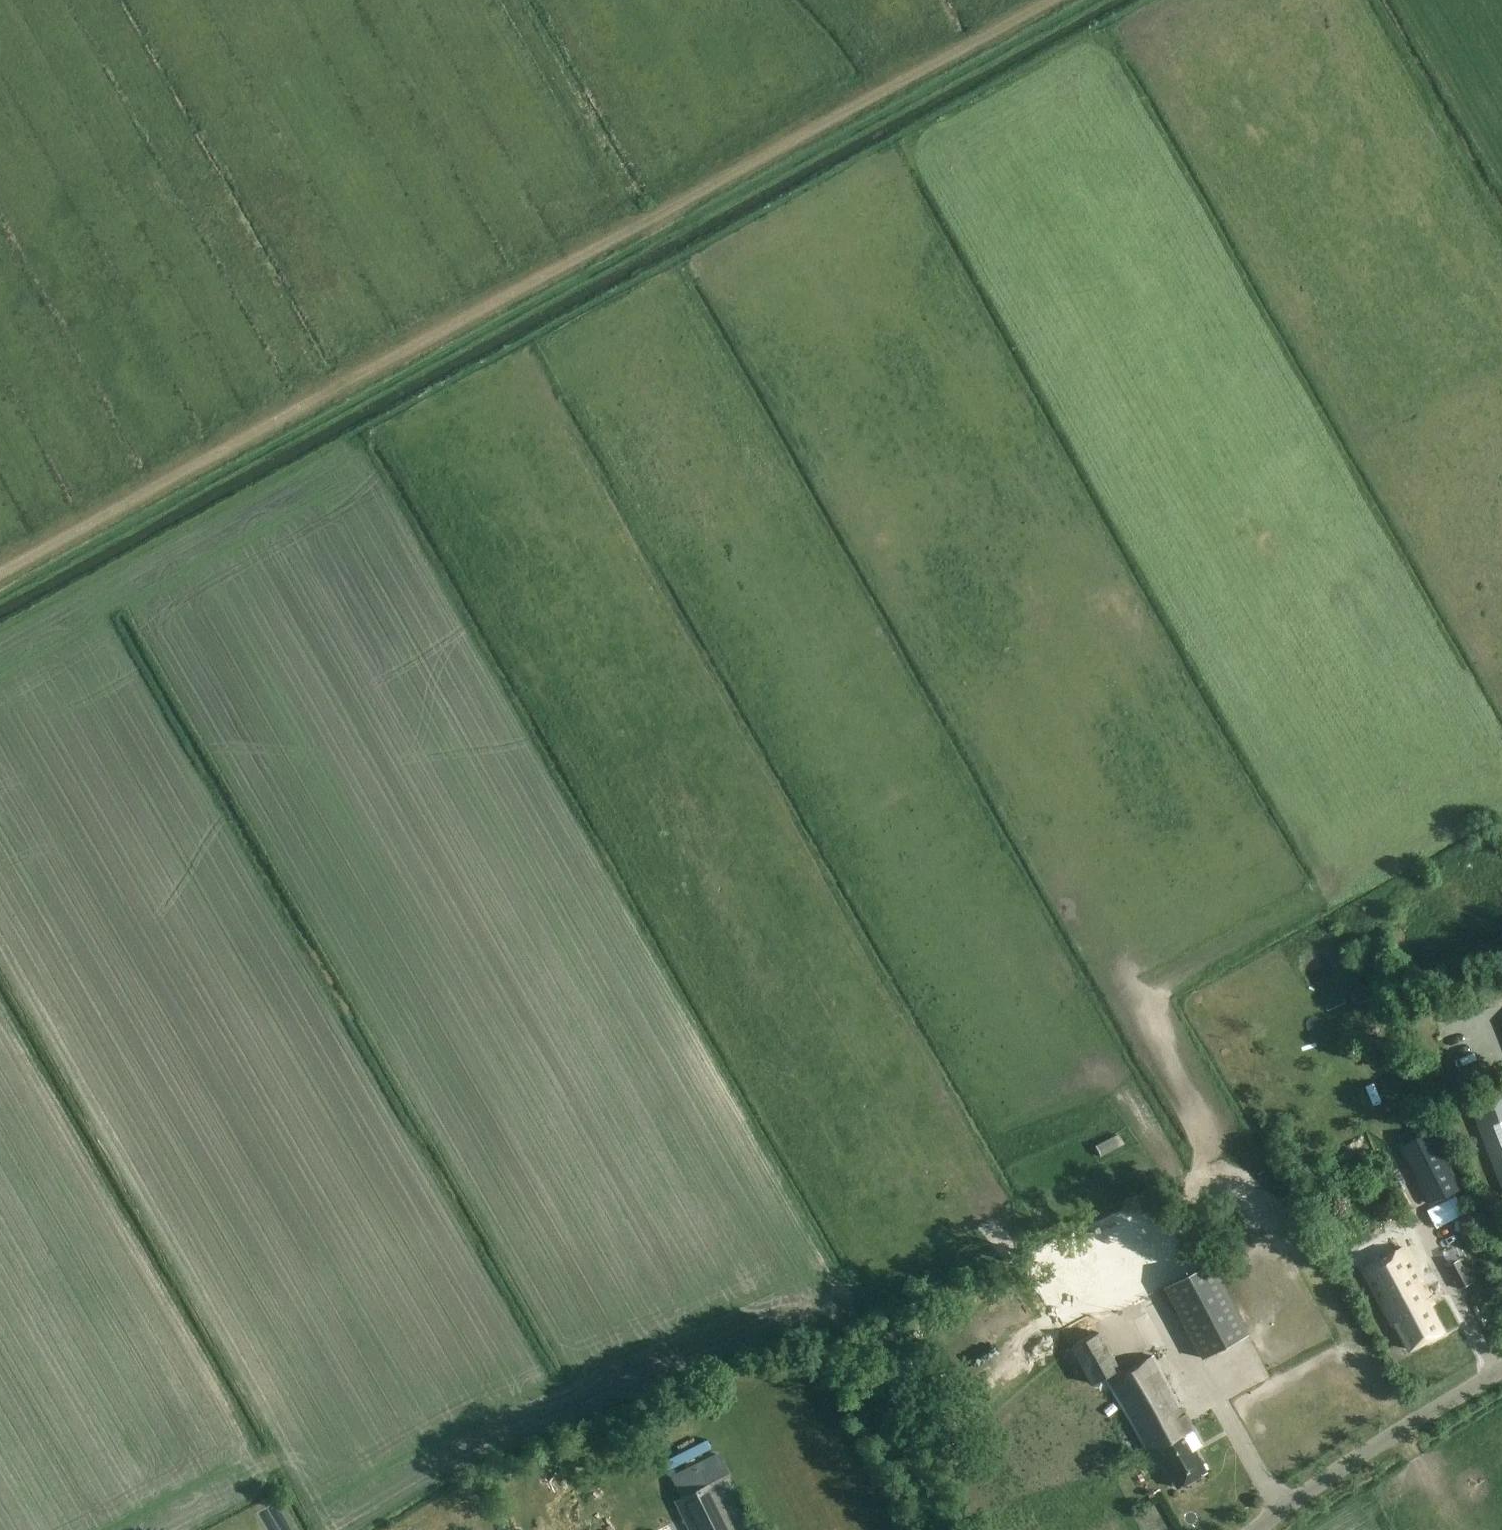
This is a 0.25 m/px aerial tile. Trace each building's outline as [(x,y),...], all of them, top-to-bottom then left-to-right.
[(1468,1100),(1501,1188),(1501,1087),(1468,1100)] [(1412,1174),(1436,1160),(1422,1136),(1398,1150),(1412,1174)] [(1427,1188),(1445,1184),(1440,1164),(1422,1168),(1427,1188)] [(1435,1217),(1442,1213),(1457,1204),(1446,1186),(1424,1199),(1435,1217)] [(1409,1349),(1442,1331),(1428,1305),(1432,1303),(1402,1247),(1362,1269),(1392,1324),(1395,1323),(1409,1349)] [(1458,1289),(1472,1282),(1459,1258),(1445,1265),(1458,1289)] [(1164,1287),(1202,1359),(1249,1334),(1211,1262),(1164,1287)] [(1177,1487),(1206,1471),(1185,1433),(1192,1429),(1153,1355),(1121,1372),(1098,1332),(1071,1347),(1092,1383),(1104,1376),(1146,1449),(1153,1445),(1177,1487)] [(676,1500),(690,1529),(729,1529),(707,1485),(676,1500)]
